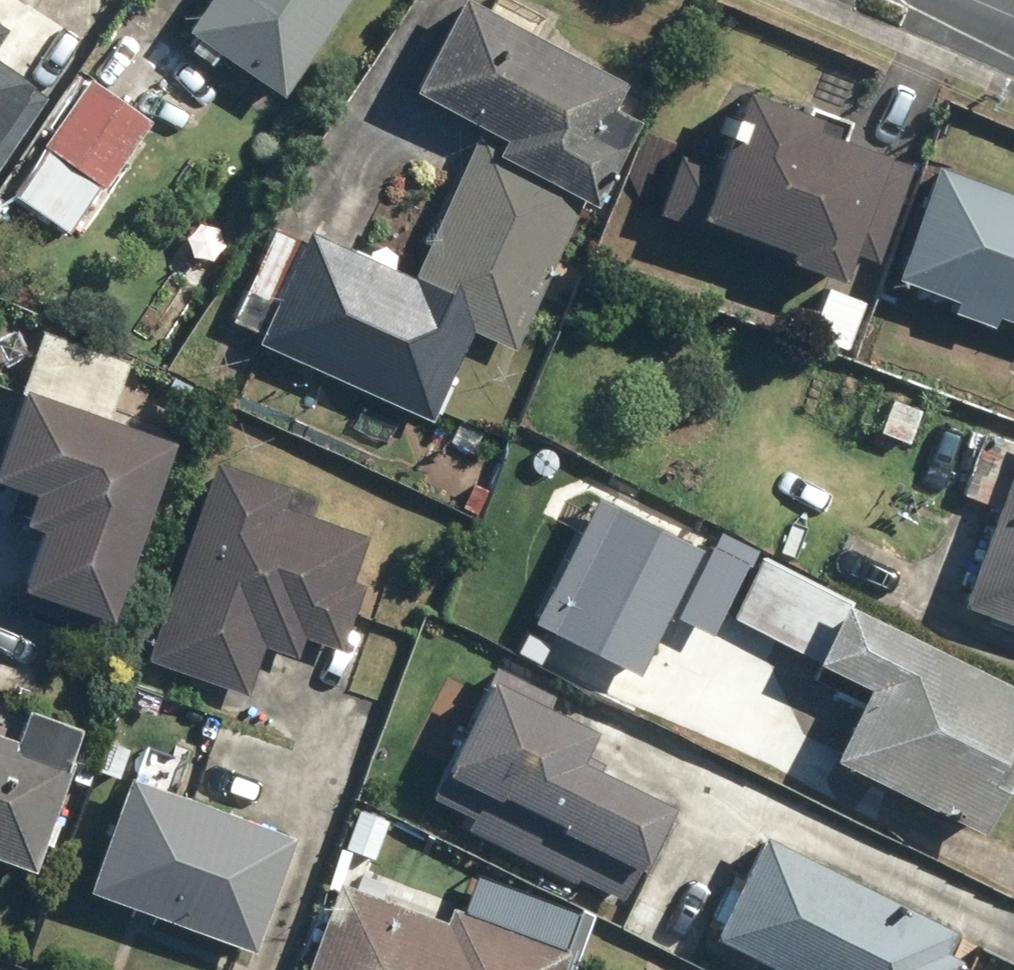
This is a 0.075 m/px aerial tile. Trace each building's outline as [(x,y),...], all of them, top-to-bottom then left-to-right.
[(182,29),(279,94),(344,0),(202,0),(182,29)] [(410,90),(501,137),(493,153),(591,204),(635,120),(609,106),(623,79),(470,0),(457,0),(410,90)] [(13,19),(0,10),(0,37),(13,19)] [(53,94),(36,83),(42,75),(0,46),(0,169),(53,94)] [(41,143),(46,146),(13,194),(67,231),(100,184),(103,187),(151,118),(88,75),(41,143)] [(674,156),(653,215),(835,279),(846,250),(875,260),(909,162),(807,127),(812,114),(738,88),(710,169),(674,156)] [(259,331),(254,341),(430,419),(470,329),(514,349),(579,202),(467,152),(411,277),(305,230),(301,239),(272,225),(230,319),(259,331)] [(892,274),(1013,320),(1013,195),(934,164),(892,274)] [(821,285),(804,332),(844,347),(862,300),(821,285)] [(48,485),(14,587),(115,621),(174,446),(18,394),(0,448),(0,469),(48,485)] [(958,602),(1013,622),(1013,440),(984,429),(961,492),(994,504),(958,602)] [(212,459),(146,661),(246,693),(263,643),(297,654),(304,635),(341,647),(362,582),(349,578),(364,531),(283,505),(290,484),(212,459)] [(541,624),(642,674),(704,551),(604,501),(541,624)] [(757,553),(721,535),(680,615),(716,633),(757,553)] [(834,764),(988,837),(1013,783),(1013,683),(858,609),(862,601),(769,557),(739,620),(823,660),(820,665),(870,688),(834,764)] [(497,685),(440,799),(476,816),(470,827),(627,903),(642,872),(671,813),(581,769),(598,734),(497,685)] [(30,873),(72,767),(0,739),(0,862),(30,873)] [(125,775),(82,890),(252,953),(294,837),(125,775)] [(712,939),(775,969),(958,969),(963,959),(947,951),(957,929),(764,834),(712,939)] [(304,969),(563,969),(571,948),(456,905),(449,922),(339,880),(304,969)]
